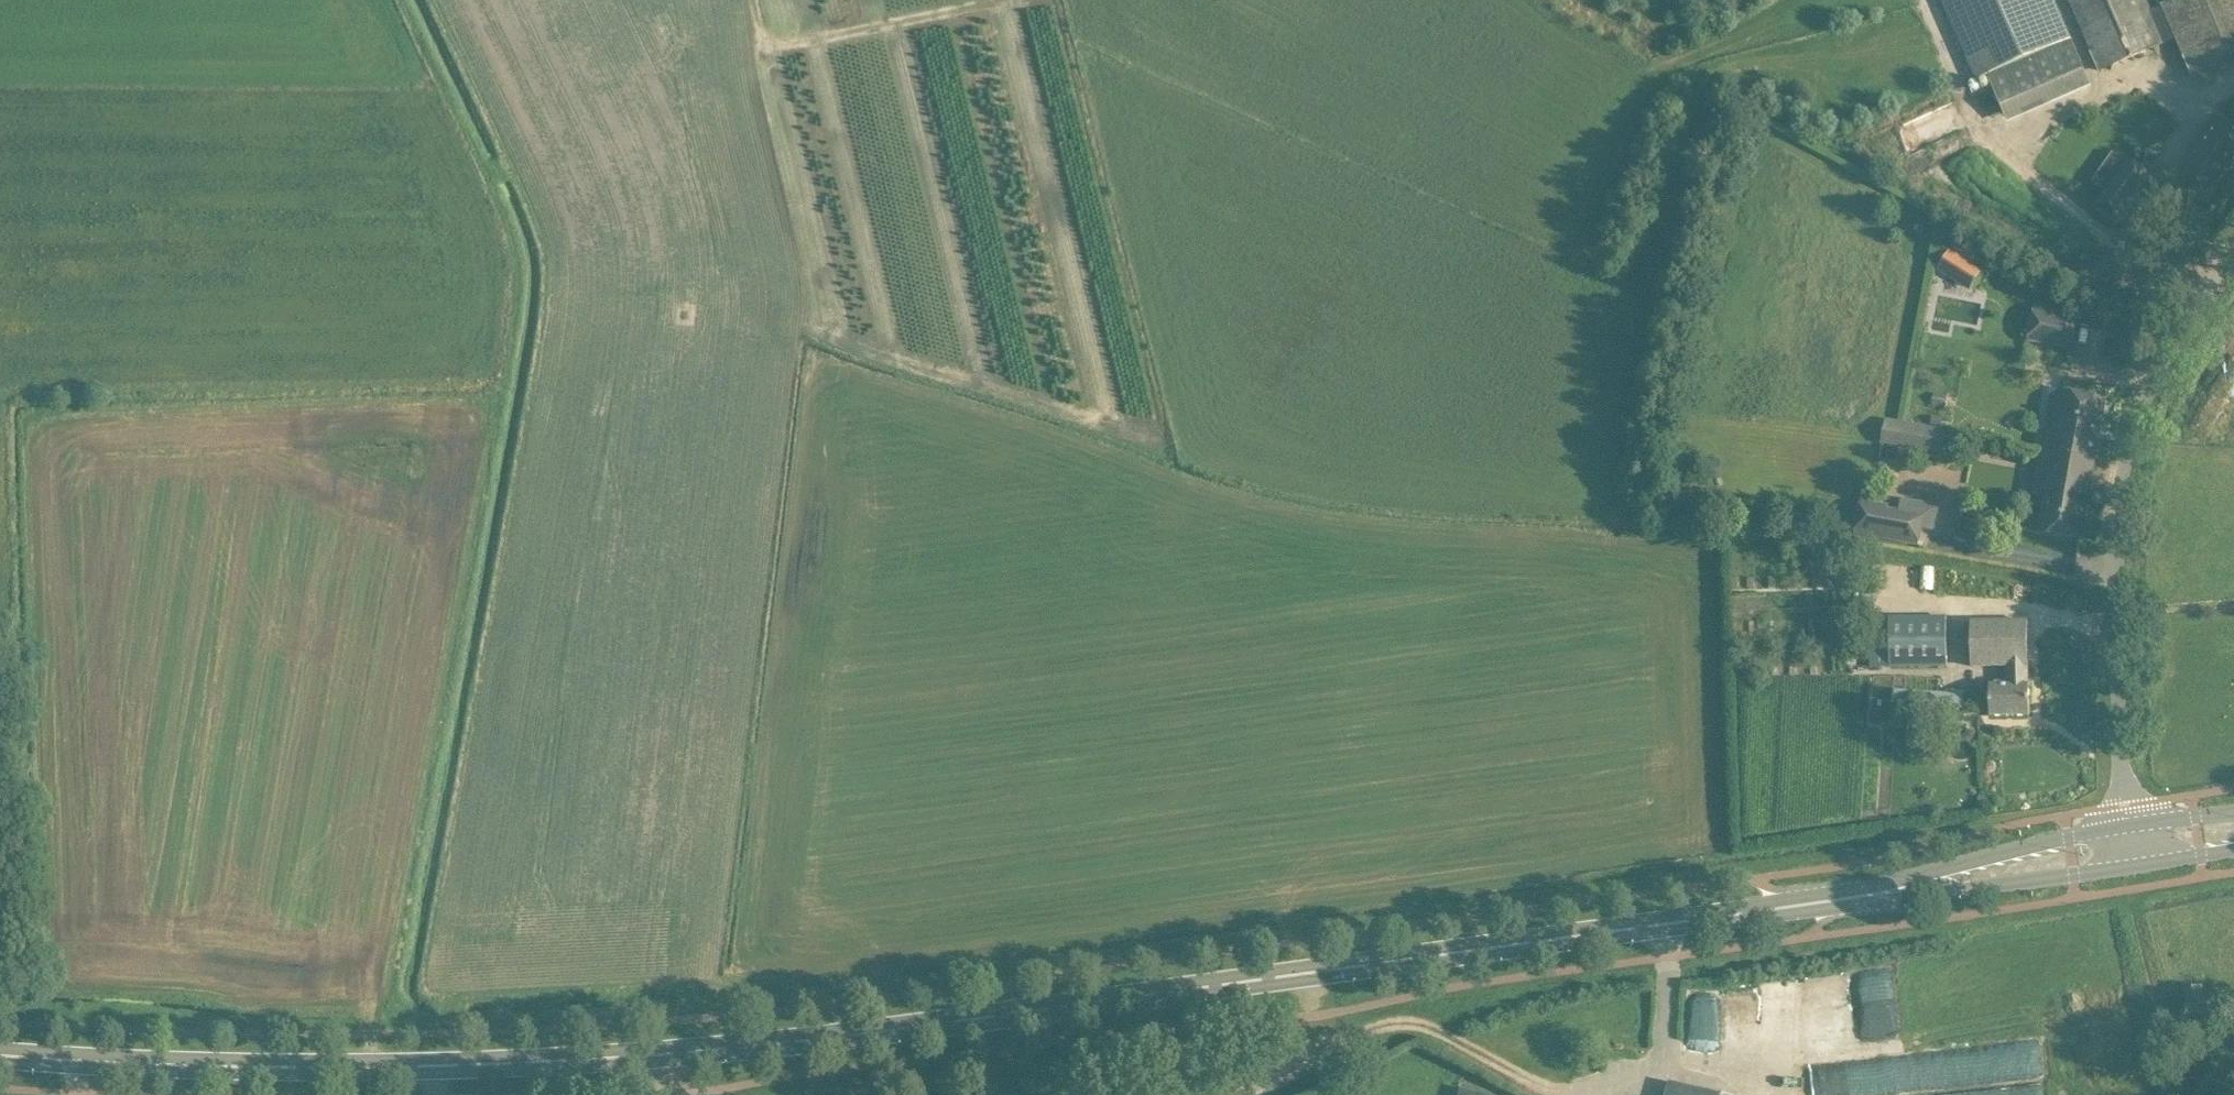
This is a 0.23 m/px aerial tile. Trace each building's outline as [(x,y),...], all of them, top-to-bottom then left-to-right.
[(1989,78),(2034,58),(2050,93),(2088,77),(2072,40),(2071,41),(2053,0),(1942,0),(1977,80),(1988,75),(1989,78)] [(2074,8),(2101,70),(2178,37),(2194,75),(2233,57),(2233,0),(2174,0),(2175,1),(2151,11),(2146,0),(2070,0),(2074,8)] [(2192,158),(2180,176),(2209,197),(2233,163),(2233,128),(2216,115),(2194,146),(2199,149),(2192,158)] [(2107,191),(2096,206),(2118,221),(2151,175),(2134,162),(2130,159),(2128,162),(2107,191)] [(1960,238),(1952,250),(1970,262),(1978,250),(1960,238)] [(1957,283),(1970,263),(1951,250),(1937,271),(1957,283)] [(2036,310),(2030,340),(2069,347),(2075,317),(2036,310)] [(1933,392),(1930,404),(1945,407),(1947,395),(1933,392)] [(2044,444),(2096,455),(2105,400),(2065,393),(2061,417),(2049,415),(2044,444)] [(1932,417),(1930,425),(1941,427),(1943,417),(1932,415),(1932,417)] [(1900,442),(1944,450),(1948,431),(1886,419),(1881,443),(1899,446),(1900,442)] [(2096,455),(2044,444),(2035,495),(2047,497),(2041,531),(2081,538),(2096,455)] [(1930,530),(1933,514),(1900,508),(1899,512),(1888,510),(1889,506),(1861,501),(1855,533),(1919,545),(1922,529),(1930,530)] [(1871,665),(1946,665),(1946,615),(1870,616),(1871,665)] [(1990,683),(1991,716),(2030,715),(2030,684),(2028,684),(2028,666),(2029,666),(2028,621),(1973,621),(1974,664),(2010,663),(2010,682),(1990,683)] [(1898,691),(1898,705),(1944,704),(1944,690),(1898,691)] [(1671,1082),(1667,1094),(1720,1094),(1671,1082)]
